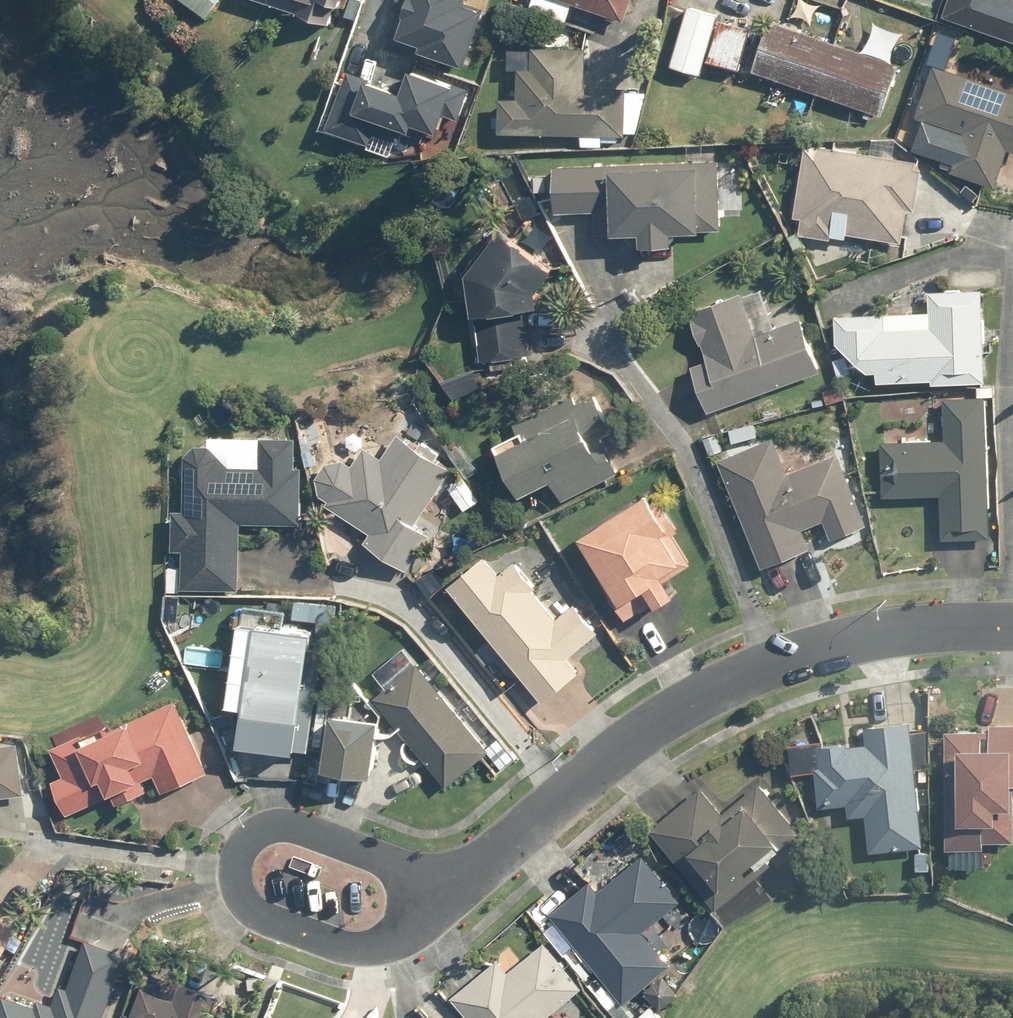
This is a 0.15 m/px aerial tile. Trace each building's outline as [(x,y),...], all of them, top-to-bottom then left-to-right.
[(211,18),(225,0),(187,0),(211,18)] [(329,20),(335,3),(350,7),(352,0),(266,0),(329,20)] [(395,46),(437,60),(439,54),(474,66),(492,10),(469,2),(469,0),(410,0),(395,46)] [(626,16),(631,0),(575,0),(626,16)] [(959,13),(1012,32),(1012,0),(963,0),(959,13)] [(719,14),(691,6),(674,64),(702,72),(719,14)] [(754,28),(724,21),(715,59),(745,66),(754,28)] [(772,22),(757,69),(884,110),(900,63),(772,22)] [(506,92),(504,127),(630,134),(633,91),(588,89),(590,50),(536,47),(533,93),(506,92)] [(931,65),(913,121),(923,124),(914,151),(998,178),(1009,146),(1012,147),(1012,92),(931,65)] [(411,93),(354,70),(331,126),(374,143),(379,131),(400,139),(405,128),(415,132),(420,122),(441,130),(460,84),(421,68),(411,93)] [(800,214),(805,215),(804,233),(836,237),(840,210),(856,212),(853,234),(906,240),(910,206),(922,207),(927,171),(917,169),(918,160),(810,146),(807,193),(801,193),(800,214)] [(723,164),(558,170),(559,214),(603,213),(603,236),(650,234),(651,245),(680,245),(680,228),(725,226),(723,164)] [(555,263),(499,223),(468,266),(475,348),(550,336),(551,296),(539,297),(540,283),(555,263)] [(986,383),(987,290),(937,289),(936,324),(888,323),(888,312),(844,312),(843,373),(884,374),(883,382),(986,383)] [(698,360),(715,408),(822,370),(805,321),(758,338),(742,294),(698,309),(714,354),(698,360)] [(524,427),(498,442),(526,492),(557,475),(569,496),(623,466),(608,439),(618,434),(580,365),(511,403),(524,427)] [(983,537),(989,396),(947,394),(945,440),(885,437),(882,492),(949,495),(948,536),(983,537)] [(321,475),(320,478),(321,482),(321,485),(323,488),(325,491),(327,494),(330,495),(328,497),(378,532),(372,540),(410,566),(432,533),(416,522),(453,468),(402,433),(385,458),(368,447),(355,465),(353,464),(350,462),(347,460),(344,459),(340,459),(337,459),(334,460),(330,461),(328,463),(325,466),(323,468),(322,471),(321,475)] [(244,588),(246,518),(303,523),(304,466),(296,466),(297,438),(264,438),(263,468),(228,467),(217,448),(194,447),(192,516),(179,515),(178,548),(190,549),(189,587),(244,588)] [(775,439),(724,461),(768,565),(812,546),(803,526),(827,516),(835,534),(869,520),(840,452),(790,473),(775,439)] [(653,489),(585,529),(615,578),(611,580),(631,614),(639,609),(632,598),(654,584),(663,599),(682,588),(672,570),(688,560),(670,531),(676,527),(653,489)] [(487,554),(452,584),(549,701),(583,673),(571,658),(603,633),(579,604),(561,619),(537,590),(541,587),(518,559),(502,572),(487,554)] [(314,627),(262,621),(249,739),(301,745),(314,627)] [(416,660),(376,696),(454,784),(494,748),(416,660)] [(180,697),(54,743),(67,767),(59,770),(72,805),(161,773),(166,786),(207,771),(180,697)] [(928,844),(916,713),(860,718),(862,741),(822,745),(828,801),(857,798),(859,813),(874,811),(878,849),(928,844)] [(382,719),(333,714),(328,761),(377,766),(382,719)] [(951,730),(950,846),(985,846),(985,839),(1012,839),(1012,723),(996,723),(996,743),(982,743),(982,730),(951,730)] [(27,792),(21,741),(0,744),(0,796),(27,792)] [(707,783),(655,826),(721,907),(736,894),(727,884),(761,856),(767,863),(803,833),(760,782),(728,809),(707,783)] [(595,879),(552,914),(611,984),(599,995),(610,1008),(620,999),(625,1005),(645,989),(661,1008),(680,993),(665,974),(674,966),(646,933),(683,903),(645,856),(604,890),(595,879)] [(23,924),(0,910),(0,963),(23,924)] [(132,955),(88,939),(71,985),(57,980),(48,1005),(7,990),(0,1010),(0,1017),(108,1017),(132,955)] [(456,997),(474,1017),(548,1017),(547,1016),(582,987),(547,944),(512,973),(502,960),(456,997)] [(253,1003),(185,979),(179,995),(149,984),(136,1017),(247,1017),(253,1003)]
